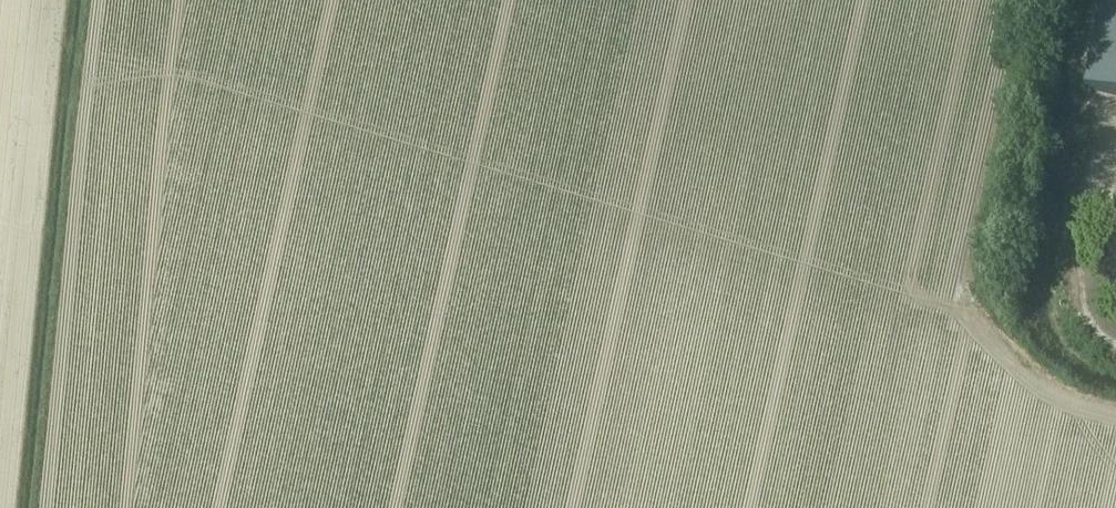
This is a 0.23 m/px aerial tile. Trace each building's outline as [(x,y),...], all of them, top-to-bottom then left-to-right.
[(1088,93),(1115,99),(1115,0),(1109,0),(1088,93)]
